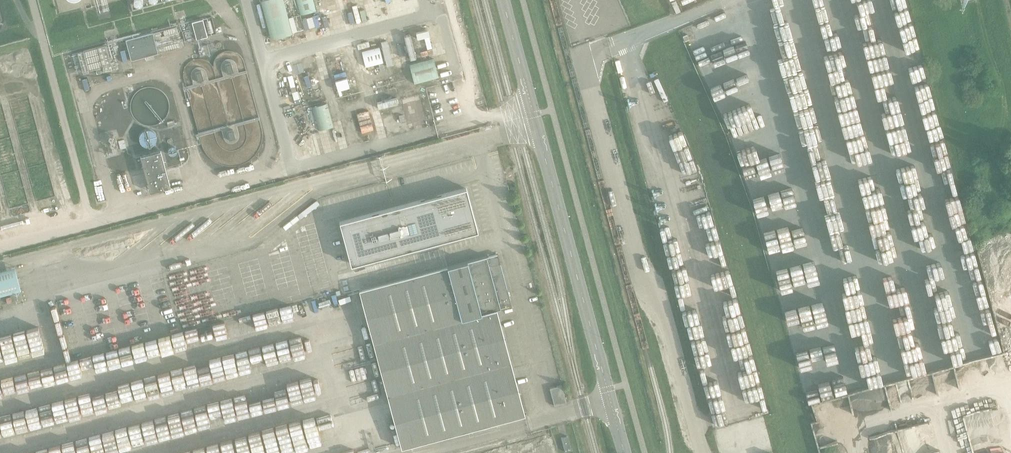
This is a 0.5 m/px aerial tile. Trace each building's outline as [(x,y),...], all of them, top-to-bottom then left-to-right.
[(271,38),(298,32),(294,16),(289,17),(285,0),(262,0),(271,38)] [(301,12),(316,9),(314,0),(298,0),(301,12)] [(203,19),(192,22),(197,40),(207,37),(203,19)] [(173,29),(158,31),(159,37),(174,35),(173,29)] [(153,33),(125,40),(131,61),(159,53),(153,33)] [(386,63),(392,62),(387,40),(380,41),(386,63)] [(106,44),(77,52),(84,74),(90,72),(89,70),(103,67),(104,70),(113,68),(106,44)] [(207,45),(198,47),(200,56),(208,54),(208,56),(210,55),(207,45)] [(383,63),(380,48),(362,52),(366,67),(383,63)] [(433,59),(409,65),(415,85),(438,79),(433,59)] [(231,61),(225,63),(228,73),(234,71),(231,61)] [(303,68),(312,98),(324,95),(315,65),(303,68)] [(201,69),(195,71),(198,81),(204,79),(201,69)] [(347,77),(336,80),(339,89),(350,86),(347,77)] [(328,102),(313,106),(319,128),(333,125),(328,102)] [(348,146),(361,143),(354,120),(342,123),(348,146)] [(311,121),(300,123),(307,157),(318,154),(311,121)] [(157,135),(157,134),(156,131),(154,128),(151,126),(148,126),(146,126),(144,127),(142,129),(140,131),(140,134),(140,138),(142,140),(145,142),(148,143),(151,143),(154,141),(156,139),(157,137),(157,135)] [(234,129),(227,131),(230,140),(236,138),(234,129)] [(12,135),(0,138),(0,171),(8,208),(27,204),(12,135)] [(53,197),(42,136),(23,139),(34,200),(53,197)] [(161,145),(141,150),(151,187),(171,181),(161,145)] [(168,159),(170,167),(184,163),(182,155),(168,159)] [(686,195),(698,241),(718,236),(704,181),(699,182),(701,191),(686,195)] [(405,205),(341,222),(352,263),(478,230),(466,188),(405,205)] [(525,415),(497,309),(512,305),(498,254),(359,290),(401,448),(525,415)] [(0,271),(0,296),(22,290),(15,267),(0,271)] [(253,313),(254,326),(267,325),(266,312),(253,313)] [(896,450),(890,451),(887,438),(897,435),(896,431),(865,437),(869,452),(896,452),(896,450)] [(561,437),(565,451),(571,450),(567,435),(561,437)]
